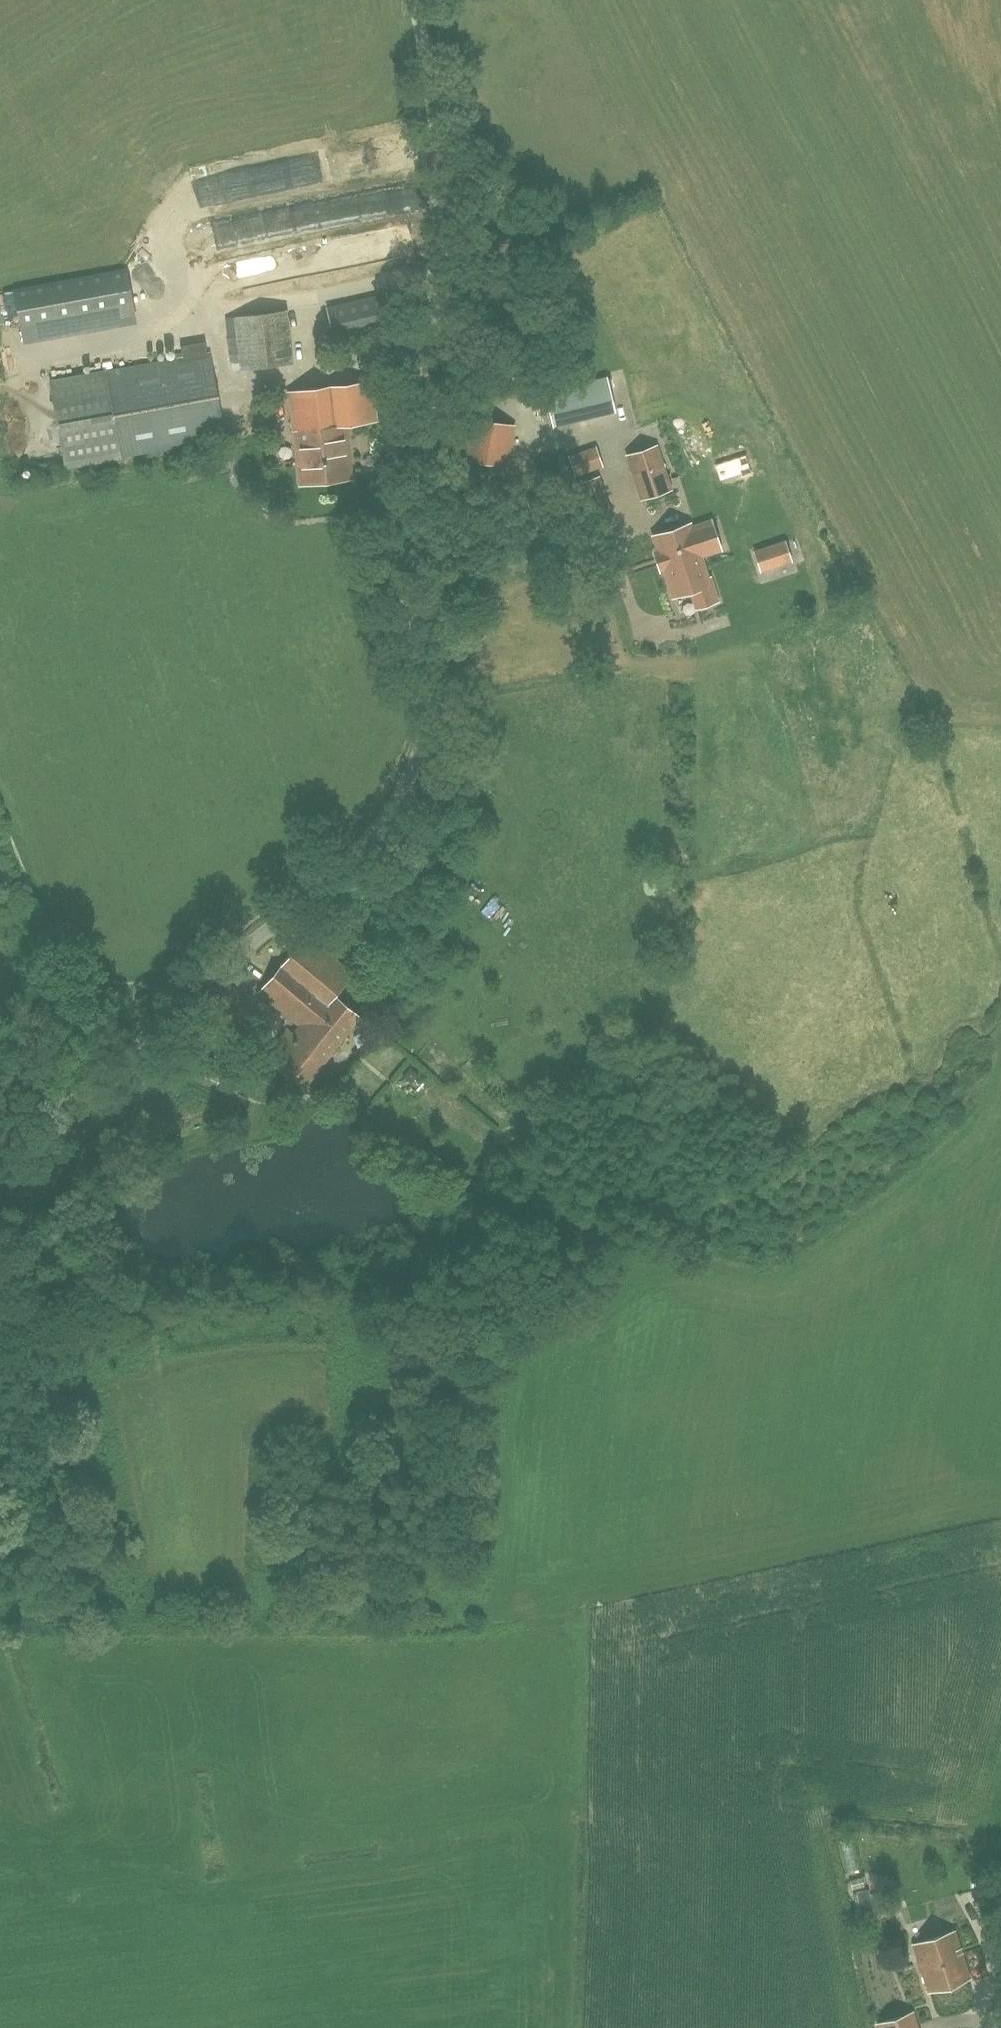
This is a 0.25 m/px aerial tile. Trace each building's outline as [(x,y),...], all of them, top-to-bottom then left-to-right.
[(294,149),(186,169),(192,204),(297,185),(294,169),(297,168),(294,149)] [(308,202),(184,223),(187,240),(311,219),(308,202)] [(320,237),(273,246),(278,270),(324,261),(320,237)] [(335,340),(394,326),(386,293),(328,307),(335,340)] [(231,370),(293,363),(287,309),(225,316),(231,370)] [(183,357),(207,353),(205,341),(181,346),(183,357)] [(51,381),(66,466),(225,437),(210,352),(207,353),(183,357),(51,381)] [(554,427),(614,412),(606,379),(546,393),(554,427)] [(351,477),(345,424),(377,421),(372,382),(289,392),(293,430),(295,430),(302,483),(351,477)] [(464,459),(507,467),(514,427),(471,419),(464,459)] [(641,499),(670,489),(655,445),(626,455),(641,499)] [(602,466),(596,448),(569,457),(575,475),(602,466)] [(745,453),(713,464),(720,483),(741,476),(741,478),(752,474),(745,453)] [(594,531),(612,525),(596,478),(578,484),(594,531)] [(649,528),(654,545),(660,561),(669,590),(686,584),(692,601),(713,594),(705,570),(702,571),(694,548),(703,545),(696,524),(688,527),(685,521),(684,516),(649,528)] [(761,570),(791,560),(784,541),(754,551),(761,570)] [(576,590),(598,584),(596,577),(574,583),(576,590)] [(305,1090),(363,1018),(336,995),(355,975),(309,935),(261,992),(302,1026),(296,1033),(290,1028),(267,1055),(305,1090)] [(408,1060),(401,1082),(421,1088),(428,1066),(408,1060)] [(850,1863),(863,1862),(860,1841),(847,1843),(850,1863)] [(887,1899),(882,1879),(859,1885),(861,1891),(869,1889),(872,1903),(887,1899)] [(929,1991),(969,1978),(954,1930),(914,1943),(929,1991)] [(879,2027),(917,2027),(912,2011),(878,2023),(879,2027)]
